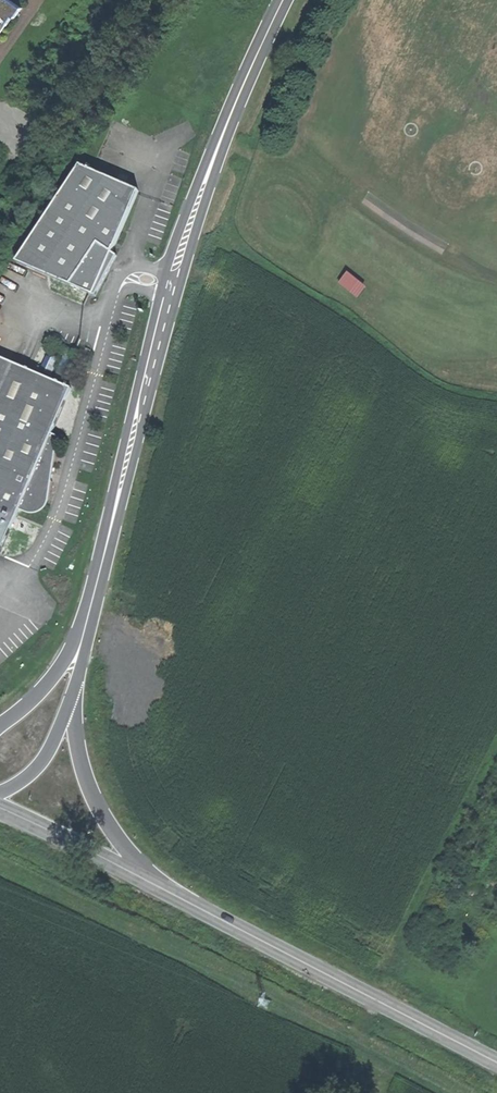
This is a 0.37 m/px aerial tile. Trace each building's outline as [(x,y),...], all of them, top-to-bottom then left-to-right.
[(2,20),(8,25),(14,16),(17,17),(25,7),(15,0),(0,0),(0,24),(2,20)] [(0,24),(0,28),(4,31),(8,25),(2,20),(0,24)] [(16,262),(95,296),(114,262),(108,259),(137,190),(79,167),(16,262)] [(364,286),(345,272),(337,283),(356,297),(364,286)] [(0,553),(70,388),(0,358),(0,553)] [(72,368),(77,371),(82,361),(76,359),(72,368)]
